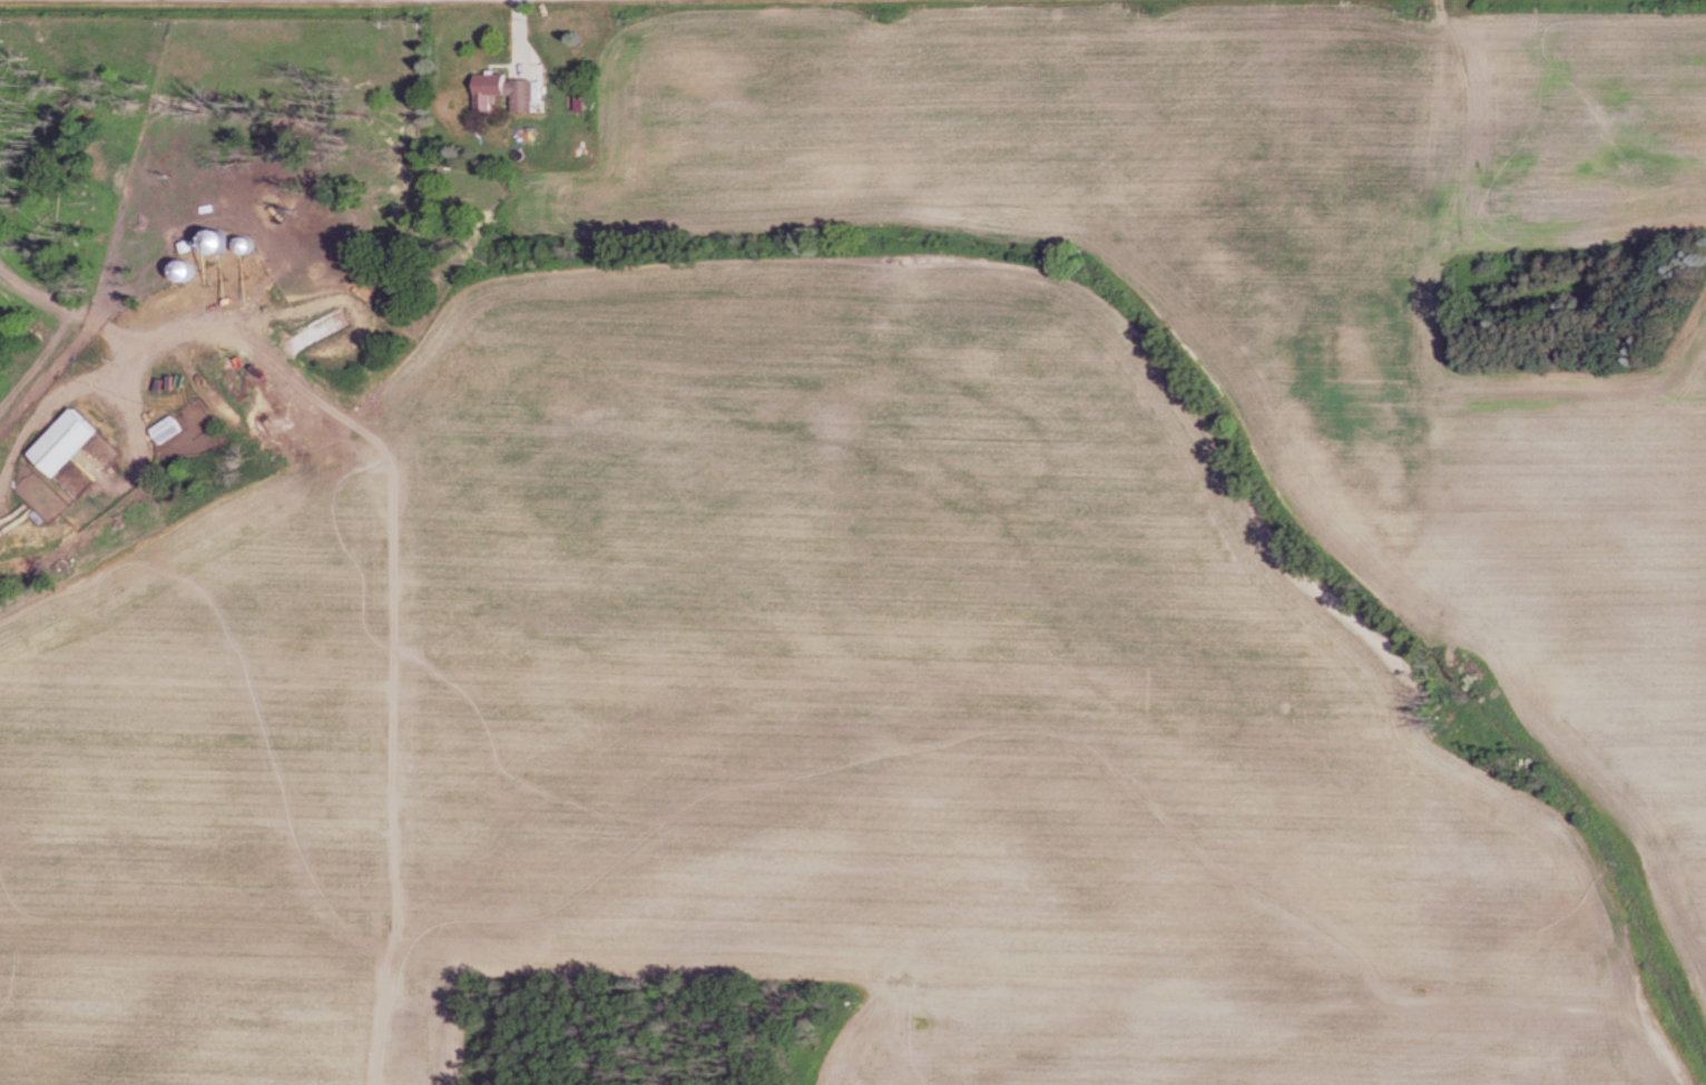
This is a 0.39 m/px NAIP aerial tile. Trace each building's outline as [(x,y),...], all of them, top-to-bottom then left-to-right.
[(517,70),(528,70),(528,49),(517,49),(517,70)] [(514,74),(477,74),(477,111),(498,111),(497,95),(515,95),(515,113),(537,113),(536,79),(514,79),(514,74)] [(179,280),(199,281),(200,261),(179,261),(179,280)] [(106,431),(79,406),(33,455),(60,480),(106,431)] [(160,443),(186,435),(181,417),(154,425),(160,443)]
